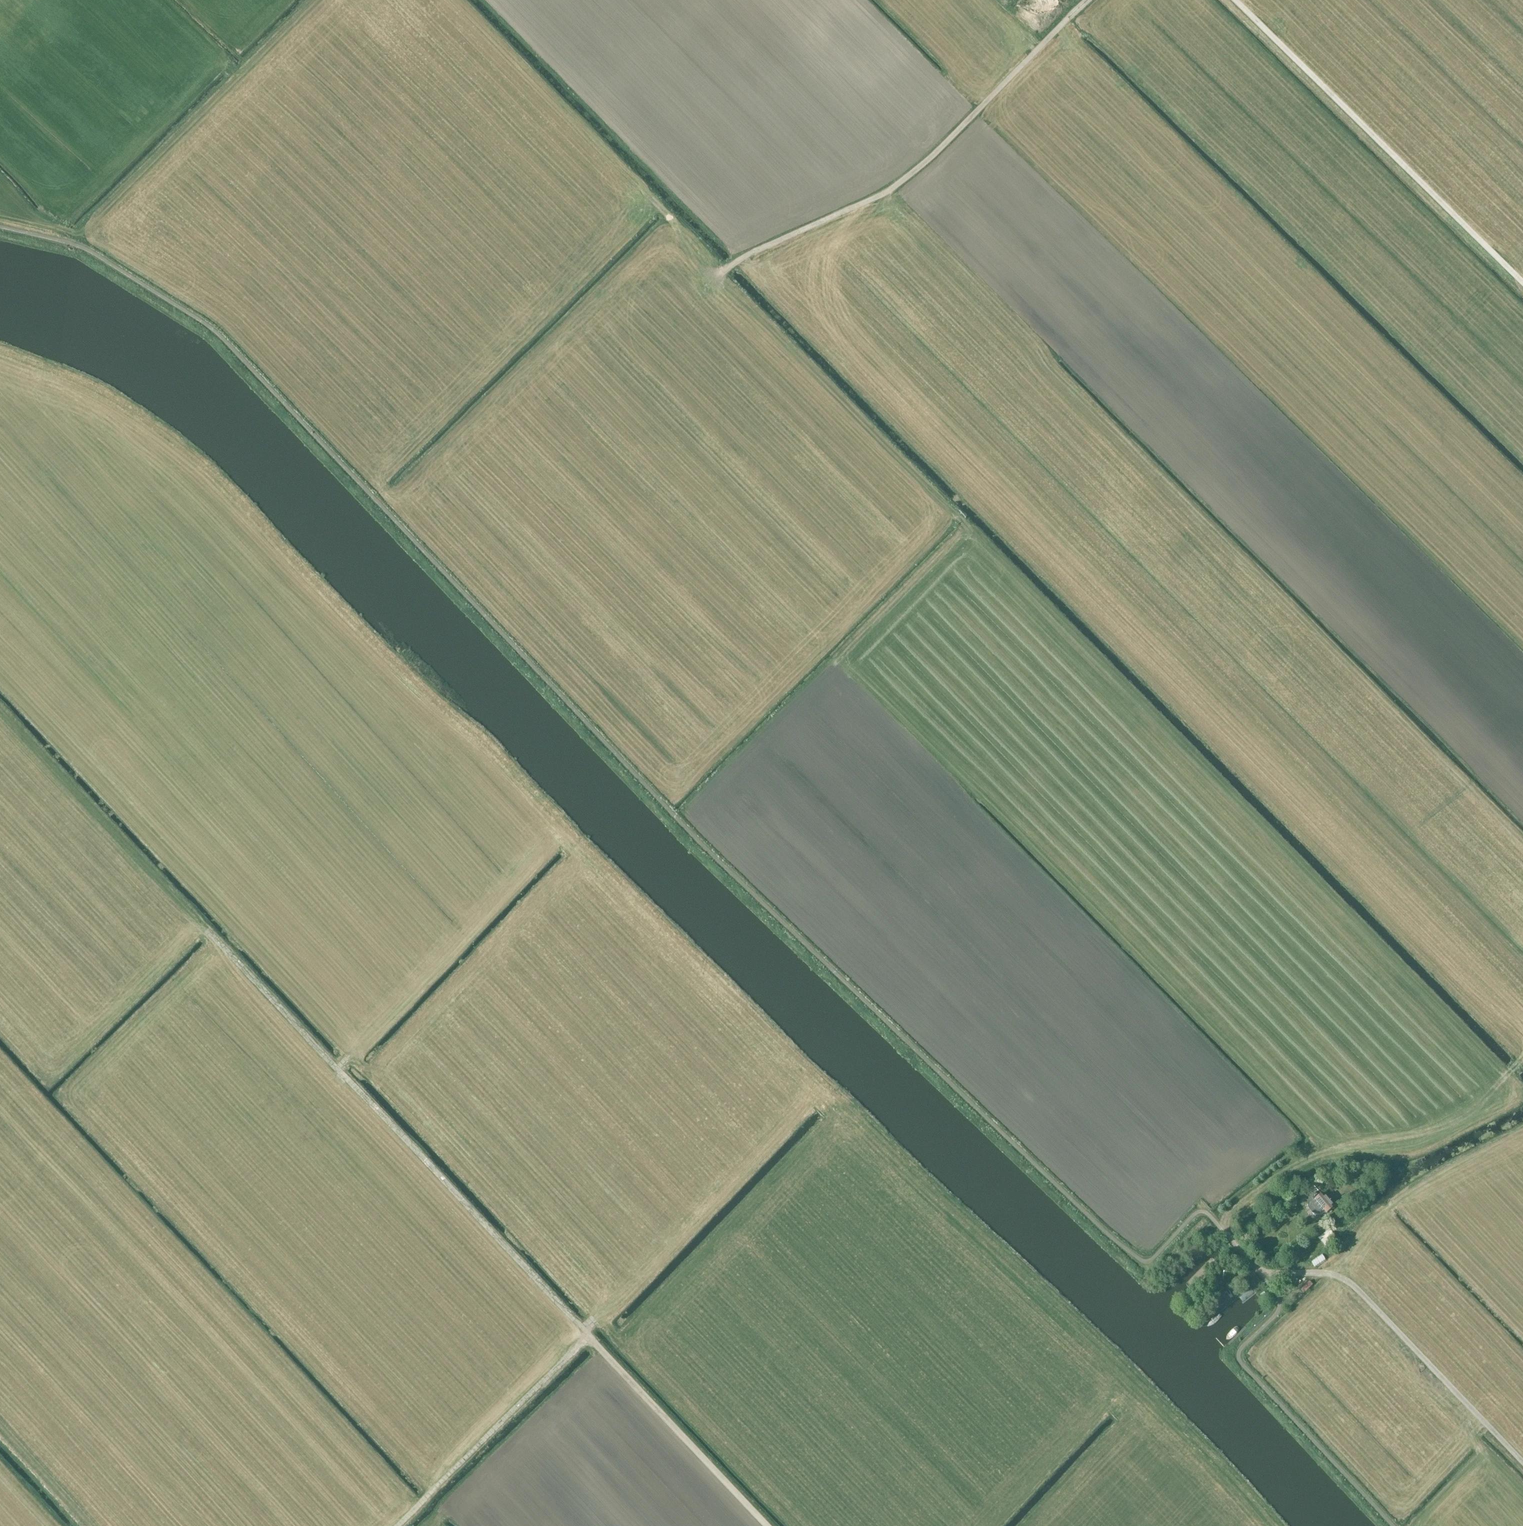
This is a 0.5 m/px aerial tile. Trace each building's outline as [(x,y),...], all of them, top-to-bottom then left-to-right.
[(1319,1216),(1321,1216),(1324,1213),(1326,1214),(1334,1207),(1322,1193),(1321,1194),(1317,1190),(1314,1193),(1309,1198),(1307,1201),(1307,1207),(1308,1210),(1310,1213),(1312,1214),(1315,1215),(1317,1216),(1319,1216)] [(1336,1238),(1329,1229),(1318,1239),(1325,1247),(1336,1238)] [(1308,1288),(1317,1282),(1314,1278),(1305,1284),(1308,1288)] [(1250,1289),(1240,1297),(1244,1302),(1254,1293),(1250,1289)]
